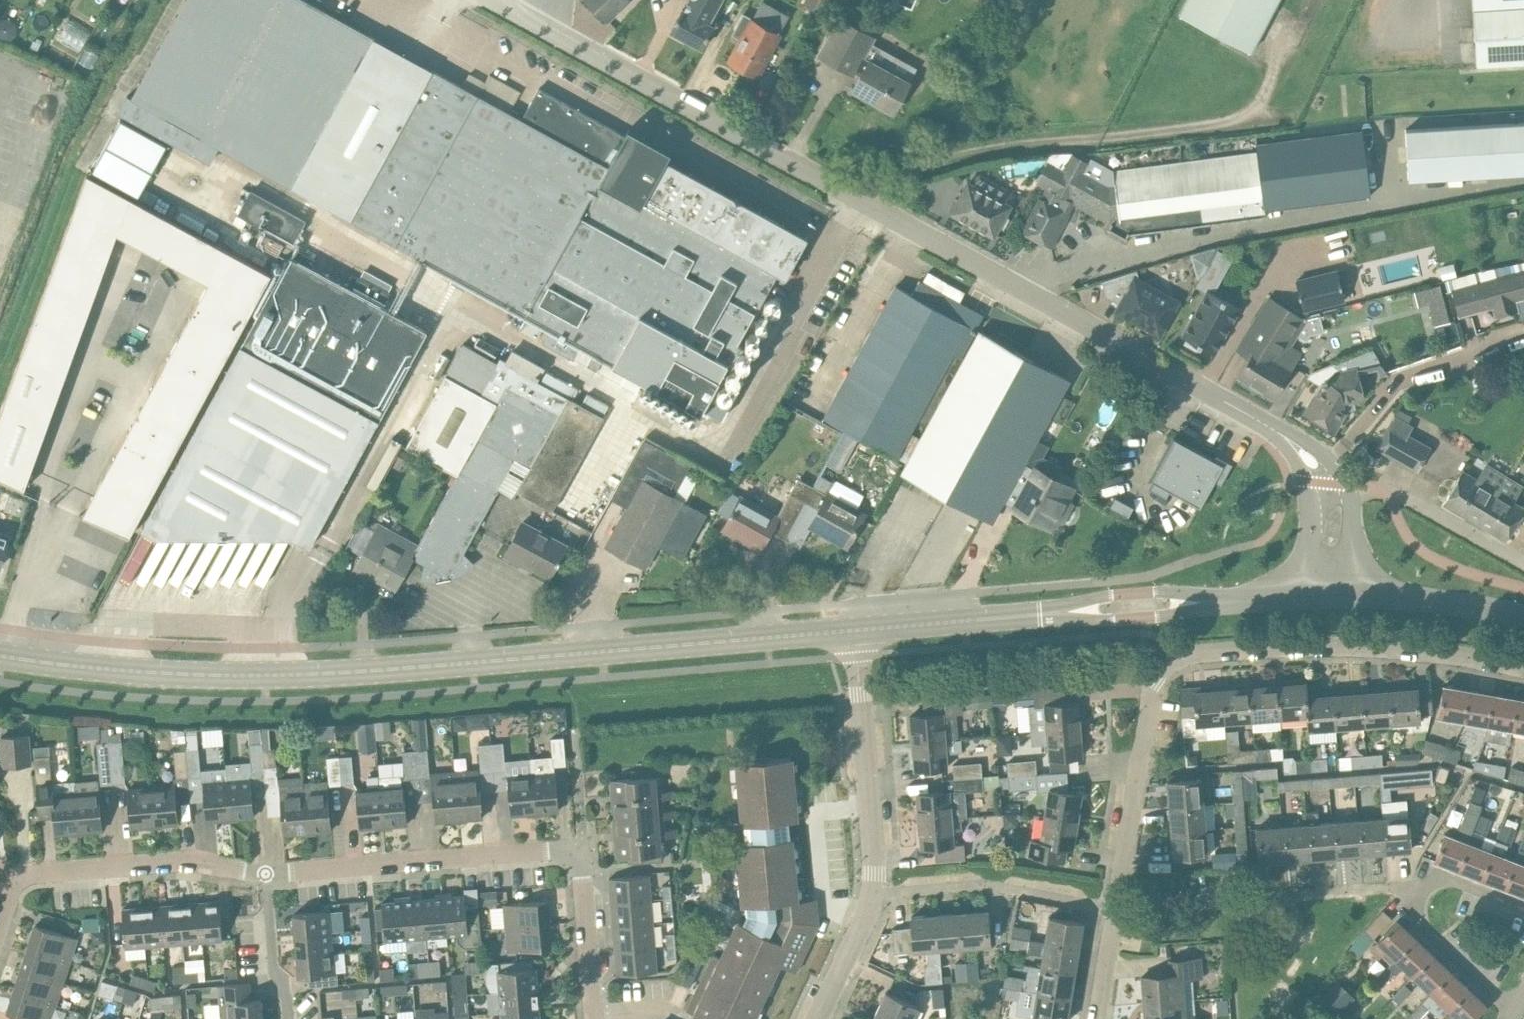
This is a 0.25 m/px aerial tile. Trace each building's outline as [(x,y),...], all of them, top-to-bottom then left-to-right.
[(356,69),(374,36),(308,0),(185,0),(131,97),(127,94),(118,112),(210,163),(219,147),(291,186),(351,219),(525,315),(700,412),(704,406),(722,416),(757,353),(754,351),(738,343),(759,306),(777,272),(786,277),(808,236),(666,158),(671,149),(628,126),(624,134),(538,87),(522,117),(509,111),(521,90),(489,73),(478,93),(433,69),(416,102),(356,69)] [(625,0),(590,0),(608,18),(625,0)] [(685,8),(683,7),(671,29),(702,46),(714,24),(709,21),(721,0),(689,0),(685,8)] [(835,0),(804,0),(802,3),(825,17),(835,0)] [(1179,14),(1251,51),(1278,0),(1187,0),(1179,14)] [(1473,9),(1523,6),(1523,0),(1472,0),(1473,9)] [(1473,9),(1476,65),(1523,62),(1523,6),(1473,9)] [(757,75),(781,31),(752,16),(729,60),(757,75)] [(16,34),(17,24),(11,18),(2,18),(0,19),(0,39),(1,41),(10,41),(16,34)] [(79,49),(90,28),(71,18),(60,39),(79,49)] [(862,76),(854,90),(894,113),(911,83),(864,56),(875,37),(853,24),(831,60),(854,74),(855,72),(862,76)] [(121,120),(93,171),(138,196),(167,145),(121,120)] [(1523,172),(1523,121),(1404,128),(1407,179),(1523,172)] [(1359,130),(1254,144),(1255,150),(1262,209),(1368,195),(1359,130)] [(1128,233),(1263,215),(1262,209),(1255,150),(1097,171),(1098,174),(1085,167),(1085,169),(1068,159),(1064,167),(1048,159),(1036,181),(1049,189),(1074,202),(1111,222),(1107,228),(1126,238),(1128,233)] [(979,171),(968,181),(951,212),(993,235),(998,226),(1003,226),(1008,217),(1005,213),(1010,205),(1013,190),(979,171)] [(0,414),(0,476),(25,488),(118,233),(209,282),(84,514),(130,534),(272,273),(88,173),(0,414)] [(1049,189),(1044,200),(1041,198),(1022,231),(1051,247),(1069,213),(1068,213),(1074,202),(1049,189)] [(293,241),(305,220),(250,191),(239,212),(293,241)] [(1198,279),(1203,278),(1213,259),(1217,251),(1217,250),(1216,247),(1191,254),(1198,279)] [(1213,259),(1228,267),(1233,258),(1217,249),(1217,250),(1217,251),(1213,259)] [(427,330),(290,256),(141,528),(156,536),(292,537),(310,546),(427,330)] [(1489,306),(1492,305),(1495,317),(1519,311),(1516,301),(1523,299),(1523,269),(1501,275),(1498,265),(1444,280),(1448,292),(1452,290),(1459,315),(1489,306)] [(1136,278),(1139,273),(1137,268),(1103,279),(1107,294),(1122,302),(1118,309),(1160,332),(1177,301),(1136,278)] [(1304,312),(1346,302),(1338,269),(1296,279),(1304,312)] [(984,314),(919,279),(912,293),(895,284),(822,416),(897,457),(954,354),(961,358),(977,329),(976,328),(984,314)] [(1440,284),(1413,291),(1417,306),(1429,303),(1435,325),(1450,321),(1440,284)] [(1183,335),(1188,337),(1185,342),(1197,348),(1199,344),(1215,352),(1240,306),(1208,289),(1183,335)] [(1273,396),(1289,367),(1282,363),(1308,321),(1269,296),(1236,349),(1250,358),(1239,376),(1273,396)] [(525,318),(520,328),(537,338),(543,328),(525,318)] [(947,495),(1024,353),(980,329),(902,471),(924,483),(947,495)] [(549,330),(542,341),(574,359),(580,348),(549,330)] [(395,588),(412,557),(424,564),(421,579),(423,579),(431,580),(441,579),(450,577),(457,575),(464,571),(470,567),(474,563),(464,552),(498,489),(513,497),(517,491),(552,510),(604,416),(568,397),(538,380),(545,366),(512,348),(506,359),(500,357),(497,361),(463,342),(445,373),(406,446),(456,474),(417,544),(379,523),(355,567),(395,588)] [(1024,353),(947,495),(992,520),(1011,484),(1024,462),(1070,378),(1024,353)] [(1355,368),(1345,370),(1333,362),(1309,371),(1306,377),(1321,385),(1305,411),(1334,429),(1344,413),(1343,408),(1352,405),(1351,400),(1362,397),(1355,368)] [(546,371),(541,381),(572,398),(578,388),(546,371)] [(587,393),(582,403),(603,415),(608,405),(587,393)] [(1411,425),(1407,423),(1412,416),(1399,409),(1395,416),(1394,416),(1376,447),(1416,469),(1429,446),(1407,434),(1411,425)] [(1174,435),(1150,479),(1200,507),(1224,463),(1174,435)] [(612,498),(626,507),(606,545),(645,567),(657,544),(683,558),(707,514),(682,499),(682,498),(674,494),(691,463),(645,439),(612,498)] [(405,466),(412,454),(400,447),(390,464),(397,468),(400,463),(405,466)] [(833,449),(821,473),(833,479),(846,455),(833,449)] [(1062,517),(1070,501),(1065,498),(1071,487),(1024,462),(1011,484),(1024,491),(1017,506),(1051,525),(1056,514),(1062,517)] [(1481,525),(1499,492),(1462,470),(1443,503),(1481,525)] [(784,537),(812,486),(798,478),(778,515),(740,494),(721,528),(760,550),(771,530),(784,537)] [(812,486),(784,537),(800,546),(810,527),(847,547),(866,513),(827,492),(826,493),(812,486)] [(1481,525),(1505,540),(1523,509),(1523,507),(1499,492),(1481,525)] [(1127,519),(1133,508),(1115,498),(1109,508),(1127,519)] [(523,520),(504,555),(521,564),(521,562),(549,577),(567,544),(523,520)] [(9,535),(0,532),(0,565),(9,535)] [(1277,681),(1280,716),(1307,714),(1306,693),(1305,679),(1277,681)] [(1249,683),(1252,718),(1280,716),(1277,681),(1249,683)] [(1222,685),(1224,720),(1252,718),(1249,683),(1222,685)] [(1390,686),(1392,722),(1412,720),(1413,730),(1427,729),(1432,705),(1431,683),(1390,686)] [(1224,720),(1222,685),(1180,688),(1184,735),(1207,734),(1206,722),(1224,720)] [(1463,720),(1468,689),(1443,685),(1438,715),(1463,720)] [(1364,724),(1392,722),(1390,686),(1361,689),(1364,724)] [(1031,732),(1080,728),(1078,701),(1063,702),(1062,687),(1034,689),(1035,704),(1029,705),(1031,732)] [(1361,689),(1334,691),(1336,726),(1364,724),(1361,689)] [(1468,689),(1463,720),(1487,724),(1493,693),(1468,689)] [(1033,690),(1019,691),(1020,703),(1034,702),(1033,690)] [(1334,691),(1306,693),(1307,714),(1309,728),(1336,726),(1334,691)] [(978,694),(979,706),(992,705),(991,693),(978,694)] [(1493,693),(1487,724),(1485,739),(1509,743),(1512,728),(1517,698),(1493,693)] [(1007,709),(1006,695),(993,696),(994,710),(996,710),(1007,709)] [(912,742),(958,738),(956,712),(963,712),(962,696),(923,699),(924,714),(910,715),(912,742)] [(1523,730),(1523,699),(1517,698),(1512,728),(1523,730)] [(467,730),(489,728),(488,712),(466,714),(466,719),(467,729),(467,730)] [(413,719),(415,749),(427,748),(425,718),(413,719)] [(390,720),(375,721),(376,735),(376,739),(384,739),(391,736),(390,720)] [(376,735),(375,721),(357,723),(358,736),(376,735)] [(334,725),(318,726),(319,738),(335,736),(334,725)] [(203,728),(205,743),(227,741),(225,726),(203,728)] [(114,784),(110,733),(109,733),(109,727),(100,728),(101,742),(97,742),(100,785),(114,784)] [(270,749),(269,728),(261,728),(262,742),(264,767),(276,766),(275,748),(270,749)] [(1080,728),(1031,732),(1032,745),(1048,744),(1049,758),(1082,755),(1080,728)] [(110,733),(114,784),(125,783),(121,732),(110,733)] [(2,766),(2,767),(32,764),(30,733),(0,736),(0,748),(0,749),(0,766),(2,766)] [(197,733),(185,734),(186,749),(189,776),(200,776),(200,771),(197,733)] [(531,757),(535,812),(558,810),(555,771),(554,771),(554,765),(566,764),(564,737),(551,738),(552,755),(531,757)] [(961,738),(958,738),(912,742),(915,769),(948,766),(946,752),(962,751),(961,738)] [(1445,760),(1449,746),(1425,738),(1420,751),(1421,752),(1445,760)] [(230,818),(254,817),(252,792),(266,790),(264,767),(262,742),(249,743),(249,746),(252,771),(250,778),(239,779),(227,780),(230,818)] [(493,770),(505,769),(503,742),(491,743),(493,770)] [(480,768),(480,771),(493,770),(491,743),(478,744),(480,768)] [(1255,760),(1254,748),(1239,749),(1239,743),(1226,744),(1227,762),(1255,760)] [(52,780),(50,745),(33,746),(38,818),(54,817),(55,833),(79,832),(74,780),(53,782),(53,780),(52,780)] [(1449,746),(1445,760),(1456,763),(1460,749),(1449,746)] [(1254,748),(1255,760),(1271,760),(1271,758),(1283,758),(1282,747),(1254,748)] [(415,749),(417,776),(430,775),(428,748),(427,748),(415,749)] [(176,778),(189,776),(186,749),(173,750),(176,778)] [(417,776),(415,749),(402,750),(404,777),(417,776)] [(1408,764),(1418,763),(1421,752),(1420,751),(1407,752),(1408,764)] [(1382,753),(1366,754),(1367,766),(1383,765),(1382,753)] [(1367,766),(1366,754),(1351,755),(1352,767),(1367,766)] [(339,756),(342,784),(354,783),(351,755),(339,756)] [(339,756),(327,757),(329,785),(342,784),(339,756)] [(531,773),(508,775),(512,814),(535,812),(531,757),(530,757),(531,773)] [(779,963),(796,971),(813,934),(818,924),(817,908),(798,910),(791,837),(785,838),(784,820),(797,819),(791,757),(737,762),(743,824),(745,824),(747,842),(737,843),(743,905),(747,905),(748,912),(743,922),(738,919),(720,956),(713,953),(687,1010),(706,1018),(753,1018),(779,963)] [(1311,758),(1312,771),(1327,770),(1326,757),(1311,758)] [(1296,772),(1312,771),(1311,758),(1295,759),(1296,772)] [(1008,774),(1037,772),(1036,759),(1007,761),(1008,774)] [(1504,777),(1506,765),(1476,760),(1473,767),(1504,777)] [(999,774),(999,775),(999,774),(982,775),(981,762),(952,764),(954,778),(999,774)] [(1439,764),(1434,779),(1444,782),(1449,767),(1439,764)] [(1511,765),(1507,779),(1523,785),(1523,769),(1511,765)] [(276,766),(264,767),(266,790),(267,799),(269,814),(284,813),(284,834),(308,832),(303,782),(303,776),(278,778),(276,766)] [(1277,766),(1250,768),(1251,778),(1277,777),(1277,766)] [(655,775),(654,767),(631,769),(631,777),(610,779),(617,856),(627,855),(628,863),(662,860),(661,852),(666,852),(665,837),(678,836),(677,828),(664,829),(663,818),(677,817),(676,809),(663,810),(662,798),(675,797),(674,790),(661,791),(660,775),(655,775)] [(230,818),(227,780),(226,768),(200,771),(200,776),(189,776),(191,801),(205,799),(207,820),(230,818)] [(478,768),(455,770),(459,819),(482,817),(478,768)] [(1432,783),(1431,768),(1403,770),(1404,781),(1420,780),(1421,784),(1432,783)] [(1049,790),(1045,815),(1077,821),(1082,794),(1068,792),(1066,769),(1037,772),(1035,772),(1036,787),(1037,791),(1049,790)] [(1230,769),(1231,786),(1232,800),(1244,799),(1242,774),(1241,775),(1241,769),(1230,769)] [(455,770),(432,772),(436,821),(459,819),(455,770)] [(1379,783),(1404,781),(1403,770),(1378,772),(1379,783)] [(1036,787),(1035,772),(1008,774),(999,775),(1000,787),(1009,787),(1009,789),(1036,787)] [(1379,783),(1378,772),(1353,774),(1354,785),(1379,783)] [(917,793),(919,820),(967,816),(965,791),(983,790),(983,789),(1000,788),(1000,787),(999,775),(999,774),(954,778),(942,779),(943,791),(917,793)] [(1328,776),(1329,787),(1354,785),(1353,774),(1328,776)] [(360,827),(383,825),(379,777),(379,775),(366,776),(367,788),(357,789),(360,827)] [(401,775),(379,777),(383,825),(407,823),(402,775),(401,775)] [(1303,778),(1304,788),(1329,787),(1328,776),(1303,778)] [(1169,805),(1203,802),(1201,778),(1167,780),(1169,805)] [(1304,788),(1303,778),(1277,780),(1278,790),(1304,788)] [(74,780),(79,832),(102,830),(99,791),(99,779),(75,781),(75,780),(74,780)] [(303,782),(308,832),(331,830),(327,780),(303,782)] [(150,786),(153,825),(178,823),(175,784),(150,786)] [(1475,785),(1470,798),(1481,803),(1486,789),(1475,785)] [(153,825),(150,786),(128,788),(131,827),(153,825)] [(1382,817),(1385,851),(1411,848),(1407,798),(1381,801),(1383,817),(1382,817)] [(1244,799),(1232,800),(1232,801),(1223,802),(1225,817),(1234,816),(1235,826),(1246,825),(1244,799)] [(1458,869),(1479,814),(1478,814),(1482,805),(1469,800),(1458,829),(1464,831),(1461,839),(1445,833),(1435,860),(1458,869)] [(1171,831),(1205,828),(1203,804),(1203,802),(1169,805),(1171,831)] [(1335,855),(1332,821),(1319,822),(1318,810),(1306,811),(1307,823),(1310,857),(1335,855)] [(1004,814),(1005,826),(1012,826),(1016,819),(1016,813),(1004,814)] [(1491,850),(1481,847),(1492,819),(1479,814),(1458,869),(1481,878),(1491,850)] [(1064,861),(1067,846),(1073,847),(1077,821),(1045,815),(1041,841),(1032,839),(1029,855),(1064,861)] [(954,843),(953,830),(962,829),(961,817),(967,816),(919,820),(921,847),(936,846),(937,861),(964,858),(963,842),(954,843)] [(1385,851),(1382,817),(1357,819),(1360,853),(1385,851)] [(1332,821),(1335,855),(1360,853),(1357,819),(1332,821)] [(1282,825),(1285,859),(1310,857),(1307,823),(1282,825)] [(1491,850),(1481,878),(1505,887),(1515,858),(1514,860),(1504,855),(1508,844),(1510,844),(1516,828),(1501,823),(1491,850)] [(1213,870),(1234,868),(1237,868),(1237,866),(1248,865),(1247,852),(1248,852),(1248,851),(1246,825),(1235,826),(1236,850),(1236,851),(1211,853),(1213,870)] [(1285,859),(1282,825),(1256,828),(1259,862),(1285,859)] [(1173,857),(1207,854),(1205,828),(1171,831),(1173,857)] [(1518,848),(1518,849),(1515,858),(1505,887),(1523,894),(1523,832),(1518,848)] [(611,902),(651,899),(649,874),(609,877),(611,902)] [(663,898),(671,897),(670,884),(662,885),(663,898)] [(493,890),(478,891),(479,903),(495,902),(493,890)] [(443,897),(446,934),(456,933),(457,941),(465,947),(482,946),(479,905),(466,906),(465,895),(443,897)] [(446,934),(443,897),(423,898),(428,946),(437,945),(436,935),(446,934)] [(671,897),(663,898),(664,910),(672,909),(671,897)] [(403,900),(407,950),(428,949),(428,946),(423,898),(403,900)] [(611,902),(613,926),(653,922),(651,899),(611,902)] [(218,900),(199,902),(202,941),(222,939),(218,900)] [(407,950),(403,900),(382,902),(385,939),(406,937),(407,950)] [(506,927),(550,924),(548,900),(504,904),(506,927)] [(199,902),(180,903),(183,942),(202,941),(199,902)] [(180,903),(161,905),(165,944),(183,942),(180,903)] [(161,905),(143,907),(146,945),(165,944),(161,905)] [(146,945),(143,907),(123,908),(126,947),(146,945)] [(962,912),(965,946),(990,943),(987,910),(962,912)] [(295,935),(331,932),(330,911),(293,914),(295,935)] [(965,946),(962,912),(938,914),(940,948),(965,946)] [(894,952),(927,949),(928,963),(924,968),(925,983),(943,982),(940,948),(938,914),(911,916),(912,926),(892,928),(894,952)] [(84,932),(102,931),(101,916),(83,918),(84,932)] [(1012,936),(1079,947),(1083,922),(1049,916),(1045,941),(1029,939),(1031,928),(1014,925),(1012,936)] [(1396,958),(1415,937),(1397,919),(1377,940),(1378,941),(1370,950),(1379,958),(1386,949),(1396,958)] [(613,926),(615,949),(655,946),(653,922),(613,926)] [(35,924),(28,947),(70,960),(77,938),(35,924)] [(552,947),(550,924),(506,927),(507,951),(552,947)] [(371,926),(361,927),(362,942),(372,941),(371,926)] [(1373,938),(1363,930),(1344,952),(1354,960),(1373,938)] [(331,932),(295,935),(297,954),(333,951),(331,932)] [(667,945),(675,945),(674,932),(666,933),(667,945)] [(1041,966),(1075,972),(1079,947),(1012,936),(1010,947),(1028,950),(1027,952),(1043,955),(1041,966)] [(1415,937),(1396,958),(1389,965),(1387,967),(1386,966),(1374,979),(1381,986),(1394,973),(1396,975),(1404,966),(1413,975),(1433,954),(1415,937)] [(675,945),(667,945),(668,958),(676,957),(675,945)] [(655,946),(615,949),(617,974),(657,971),(655,946)] [(28,947),(21,968),(63,982),(70,960),(28,947)] [(333,951),(297,954),(298,976),(335,973),(333,951)] [(1433,954),(1413,975),(1431,992),(1451,971),(1433,954)] [(1143,1002),(1184,999),(1183,978),(1202,976),(1201,957),(1169,959),(1170,973),(1141,975),(1143,1002)] [(429,961),(430,976),(441,975),(440,960),(429,961)] [(479,960),(464,961),(465,973),(480,972),(479,960)] [(499,990),(537,986),(536,967),(526,968),(526,960),(488,963),(488,964),(486,973),(486,982),(491,992),(499,991),(499,990)] [(966,961),(968,979),(979,978),(978,960),(966,961)] [(430,976),(429,961),(409,963),(410,978),(430,976)] [(968,979),(966,961),(955,963),(956,980),(968,979)] [(187,981),(186,971),(185,971),(185,965),(173,966),(174,972),(173,972),(174,982),(187,981)] [(1075,972),(1041,966),(1037,991),(1071,997),(1075,972)] [(374,967),(364,967),(365,981),(375,981),(374,967)] [(394,967),(379,968),(380,981),(394,980),(394,967)] [(21,968),(14,990),(56,1004),(63,982),(21,968)] [(224,978),(238,977),(237,968),(224,969),(224,978)] [(186,971),(187,981),(199,980),(198,970),(186,971)] [(1431,992),(1405,1018),(1417,1018),(1428,1008),(1431,1011),(1441,1001),(1449,1008),(1469,988),(1451,971),(1431,992)] [(144,987),(147,977),(133,973),(130,983),(144,987)] [(1004,986),(1021,989),(1023,977),(1005,975),(1004,986)] [(147,977),(144,987),(154,990),(157,980),(147,977)] [(446,980),(433,981),(433,991),(447,990),(446,980)] [(250,982),(220,984),(222,1002),(220,1002),(221,1018),(263,1018),(261,999),(251,999),(250,982)] [(453,995),(467,993),(466,982),(452,983),(453,995)] [(394,984),(395,994),(407,993),(407,983),(394,984)] [(122,1001),(126,987),(116,984),(112,997),(122,1001)] [(395,994),(394,984),(380,985),(381,995),(395,994)] [(1411,990),(1405,984),(1392,997),(1399,1003),(1411,990)] [(1330,985),(1319,996),(1338,1014),(1348,1004),(1330,985)] [(354,988),(355,997),(370,996),(369,986),(354,988)] [(501,1010),(539,1006),(537,986),(499,990),(499,991),(501,1010)] [(1021,989),(1004,986),(1002,997),(1020,1000),(1021,989)] [(126,987),(122,1001),(134,1004),(138,991),(126,987)] [(937,1015),(937,1018),(946,1018),(946,1015),(943,987),(931,988),(933,1007),(939,1006),(940,1015),(937,1015)] [(355,997),(354,988),(342,988),(343,998),(355,997)] [(1449,1008),(1439,1018),(1455,1018),(1458,1017),(1460,1018),(1474,1018),(1488,1005),(1469,988),(1449,1008)] [(14,990),(7,1013),(26,1018),(51,1018),(56,1004),(14,990)] [(196,991),(186,992),(187,1006),(197,1005),(196,991)] [(875,1014),(885,1018),(911,1018),(917,1006),(886,991),(875,1014)] [(1037,991),(1033,1016),(1049,1018),(1067,1018),(1071,997),(1037,991)] [(162,995),(163,1009),(182,1007),(181,993),(162,995)] [(454,1015),(469,1013),(467,993),(453,995),(454,1015)] [(163,1009),(162,995),(150,996),(152,1010),(163,1009)] [(1143,1002),(1145,1018),(1186,1018),(1184,999),(1143,1002)] [(501,1010),(501,1018),(540,1018),(539,1006),(501,1010)] [(152,1010),(149,1018),(160,1018),(163,1009),(152,1010)]
